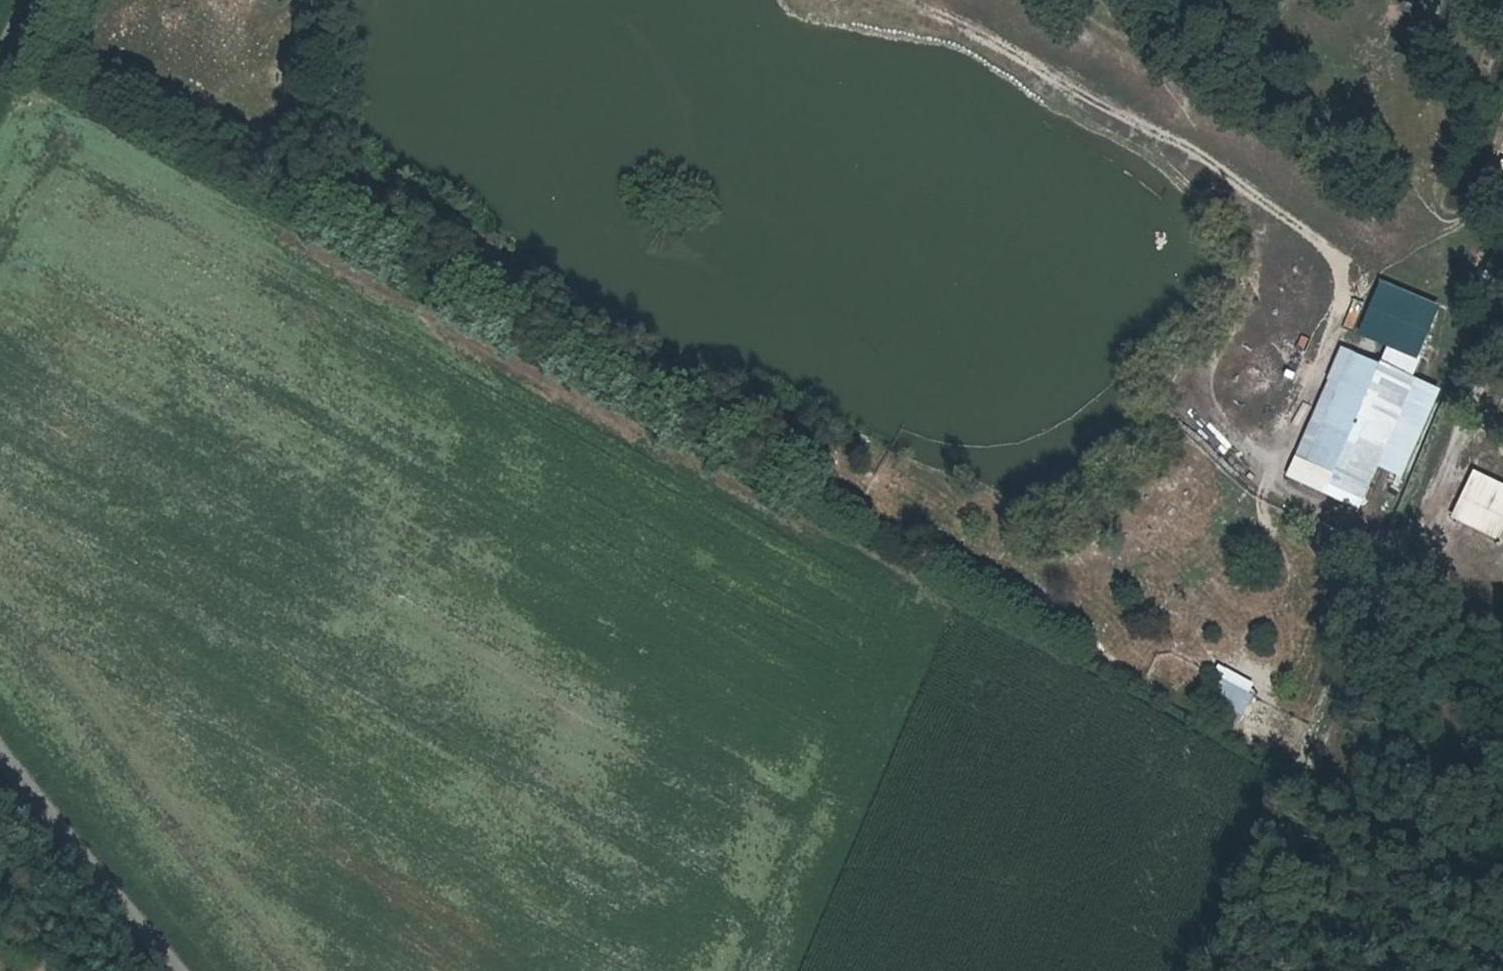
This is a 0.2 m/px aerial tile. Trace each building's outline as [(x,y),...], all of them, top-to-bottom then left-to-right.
[(1346,349),(1285,481),(1365,518),(1378,489),(1401,500),(1449,397),(1413,381),(1419,366),(1389,352),(1383,366),(1346,349)] [(1480,473),(1456,520),(1502,542),(1502,540),(1502,484),(1480,473)] [(1217,665),(1203,689),(1245,714),(1259,689),(1217,665)]
